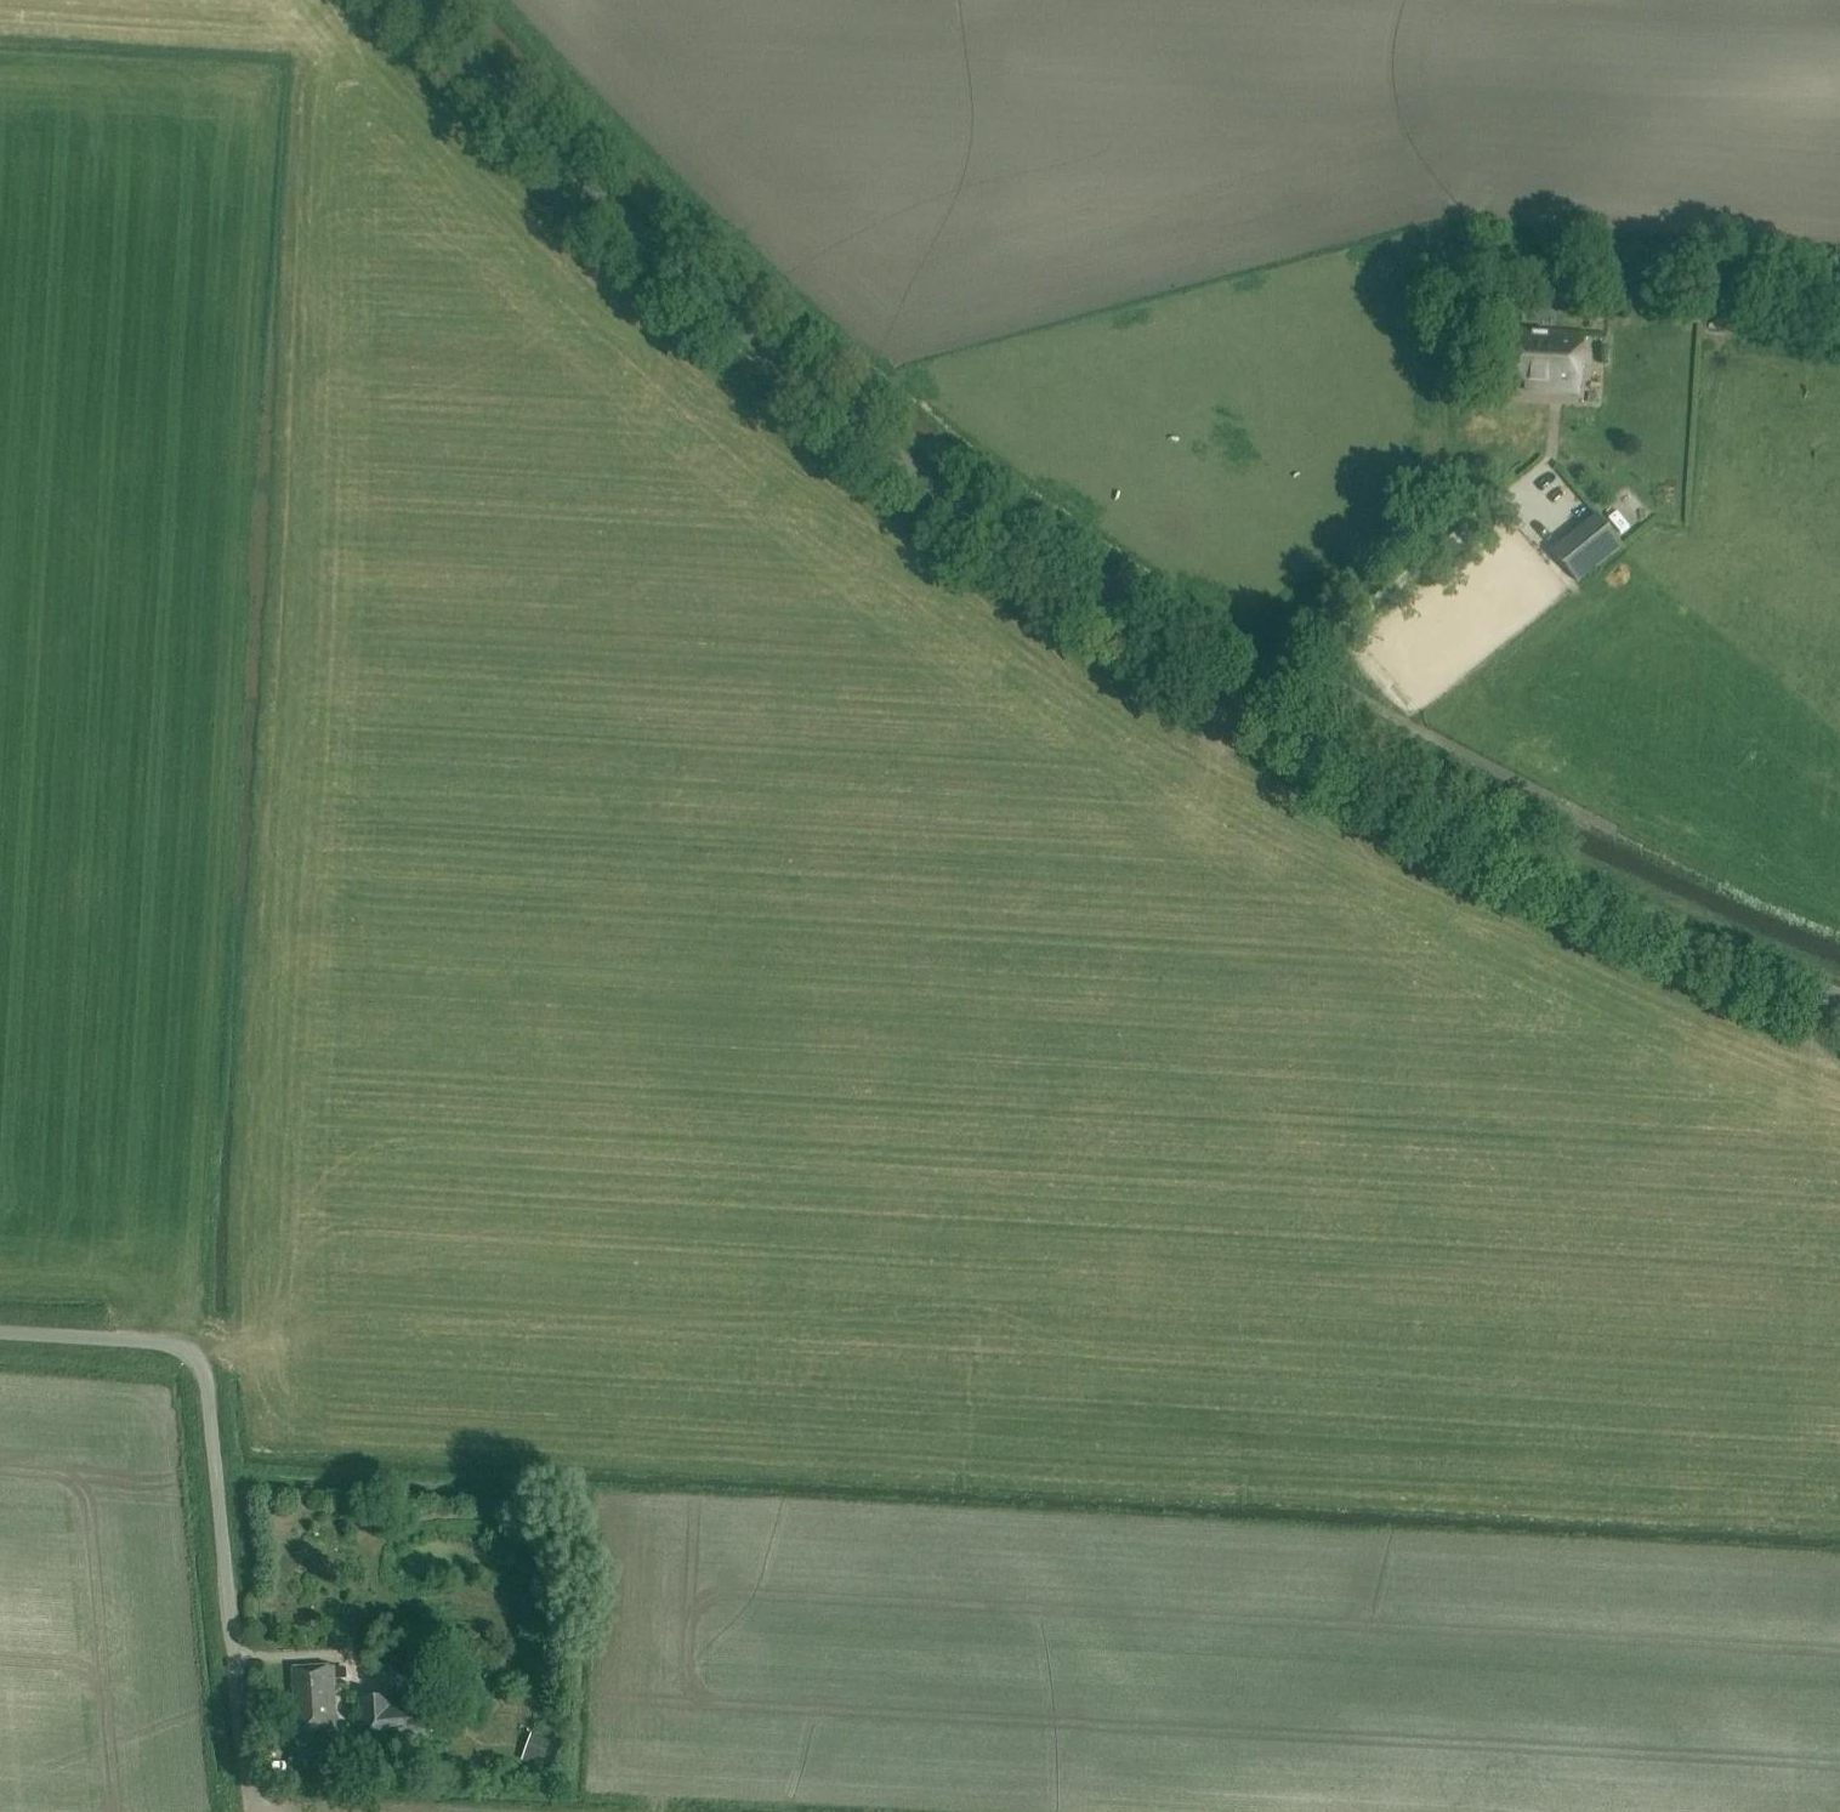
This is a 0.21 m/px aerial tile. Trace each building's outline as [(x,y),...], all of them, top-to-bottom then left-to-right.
[(1728,297),(1712,296),(1709,326),(1725,327),(1728,297)] [(1579,338),(1497,335),(1496,385),(1525,385),(1525,393),(1578,394),(1579,338)] [(1621,548),(1594,515),(1549,552),(1577,585),(1621,548)] [(335,1732),(332,1667),(293,1669),(296,1733),(335,1732)] [(391,1705),(390,1697),(358,1699),(361,1743),(427,1738),(424,1703),(391,1705)] [(535,1739),(529,1754),(547,1760),(553,1745),(535,1739)] [(338,1770),(337,1755),(317,1755),(317,1770),(338,1770)]
